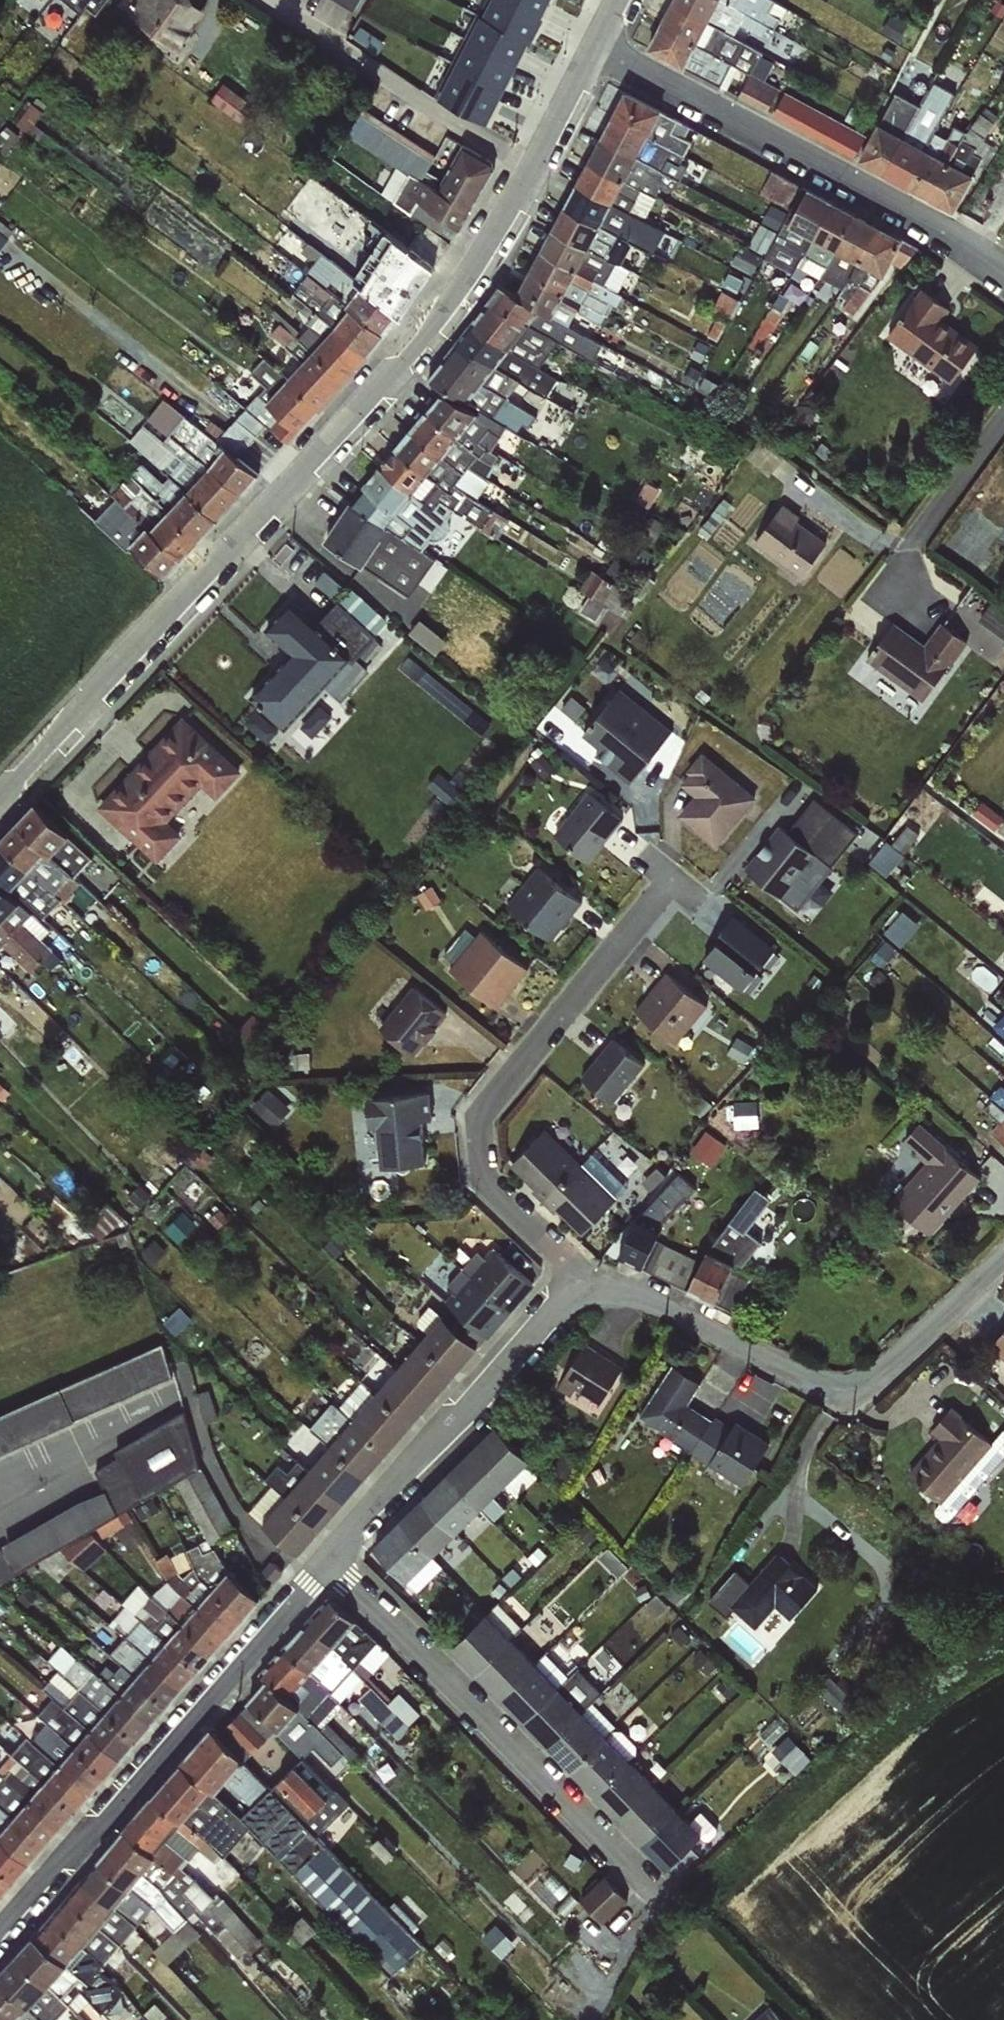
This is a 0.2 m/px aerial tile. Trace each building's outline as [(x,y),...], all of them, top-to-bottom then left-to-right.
[(195,41),(212,0),(130,0),(125,12),(195,41)] [(498,126),(558,0),(476,0),(432,95),(498,126)] [(754,72),(744,95),(774,108),(784,85),(754,72)] [(927,103),(900,89),(866,159),(967,208),(985,170),(930,144),(957,89),(938,80),(927,103)] [(610,117),(684,155),(690,141),(685,137),(688,126),(624,92),(610,117)] [(960,157),(975,163),(997,114),(982,108),(960,157)] [(684,155),(610,117),(599,138),(667,176),(679,182),(686,169),(680,165),(684,155)] [(667,176),(599,138),(587,160),(656,198),(667,176)] [(656,198),(587,160),(575,183),(644,220),(656,198)] [(776,167),(763,192),(794,207),(807,182),(776,167)] [(434,266),(405,244),(314,177),(295,203),(418,291),(434,266)] [(644,220),(575,183),(562,206),(626,240),(632,231),(636,234),(640,231),(661,241),(666,232),(644,220)] [(815,187),(798,227),(899,270),(916,230),(815,187)] [(418,291),(295,203),(288,213),(325,237),(355,258),(352,264),(369,277),(363,285),(402,316),(418,291)] [(626,240),(562,206),(550,229),(616,264),(621,265),(633,244),(626,240)] [(764,248),(780,225),(769,218),(753,241),(764,248)] [(17,236),(0,223),(0,257),(17,236)] [(405,244),(434,266),(449,243),(420,223),(405,244)] [(307,274),(385,335),(402,316),(363,285),(335,263),(341,253),(340,251),(305,226),(303,230),(295,224),(291,231),(305,243),(300,251),(312,261),(305,273),(307,274)] [(787,226),(762,271),(785,284),(811,239),(787,226)] [(616,264),(550,229),(539,249),(602,285),(616,264)] [(738,261),(756,269),(762,256),(743,248),(738,261)] [(602,285),(539,249),(527,272),(604,315),(608,316),(621,296),(602,285)] [(604,315),(527,272),(515,295),(569,324),(576,312),(599,323),(604,315)] [(385,335),(307,274),(292,294),(368,354),(385,335)] [(569,324),(515,295),(499,284),(486,301),(553,339),(580,355),(581,352),(594,358),(602,343),(569,324)] [(931,284),(892,333),(958,384),(989,345),(952,316),(960,306),(931,284)] [(724,289),(718,310),(738,315),(743,294),(724,289)] [(368,354),(292,294),(286,301),(308,318),(305,321),(308,326),(303,333),(274,309),(270,314),(277,323),(343,382),(368,354)] [(470,321),(535,364),(553,339),(486,301),(470,321)] [(535,364),(470,321),(457,338),(522,382),(527,375),(550,388),(565,369),(545,357),(539,366),(535,364)] [(343,382),(277,323),(270,333),(300,363),(288,377),(319,409),(343,382)] [(522,382),(457,338),(442,357),(518,404),(530,389),(522,382)] [(319,409),(288,377),(264,356),(249,372),(264,387),(246,407),(265,427),(288,443),(319,409)] [(518,404),(442,357),(426,378),(464,402),(475,413),(506,428),(513,431),(524,410),(518,404)] [(506,428),(475,413),(440,393),(425,410),(473,454),(479,442),(489,431),(500,437),(506,428)] [(238,457),(203,428),(164,398),(162,399),(147,419),(166,435),(240,491),(257,473),(238,457)] [(265,427),(246,407),(226,429),(210,419),(203,428),(238,457),(265,427)] [(473,454),(425,410),(409,429),(464,474),(469,464),(489,478),(498,454),(479,442),(473,454)] [(240,491),(166,435),(163,439),(143,423),(130,439),(168,477),(216,518),(240,491)] [(464,474),(409,429),(394,447),(478,499),(490,480),(489,478),(469,464),(464,474)] [(441,500),(453,511),(497,538),(510,519),(478,499),(394,447),(379,466),(431,510),(441,500)] [(216,518),(168,477),(163,482),(147,467),(123,450),(115,463),(129,475),(198,538),(216,518)] [(431,510),(379,466),(350,500),(424,549),(427,544),(445,536),(450,525),(447,517),(453,511),(441,500),(431,510)] [(198,538),(129,475),(120,484),(114,481),(106,491),(111,497),(179,559),(198,538)] [(179,559),(111,497),(90,519),(125,552),(132,547),(164,576),(179,559)] [(424,549),(350,500),(323,541),(363,568),(410,593),(413,590),(419,583),(431,591),(447,568),(424,549)] [(761,538),(784,509),(777,504),(754,533),(761,538)] [(808,577),(837,541),(791,504),(762,540),(808,577)] [(601,569),(589,587),(627,612),(639,594),(601,569)] [(262,692),(296,723),(393,618),(358,585),(325,621),(302,600),(278,625),(303,648),(262,692)] [(995,601),(984,617),(1003,631),(1003,607),(995,601)] [(899,619),(871,658),(932,700),(976,637),(948,617),(931,641),(899,619)] [(443,649),(452,635),(423,618),(414,632),(443,649)] [(598,755),(628,781),(670,731),(621,689),(585,732),(603,748),(598,755)] [(222,797),(248,769),(185,711),(101,803),(163,860),(189,831),(175,819),(207,784),(222,797)] [(750,800),(700,755),(680,778),(696,792),(681,810),(717,840),(750,800)] [(585,788),(551,829),(592,863),(626,822),(585,788)] [(74,962),(65,948),(69,942),(50,912),(109,873),(58,796),(43,796),(0,847),(0,963),(74,962)] [(823,860),(840,838),(805,810),(786,833),(779,827),(744,869),(782,898),(795,882),(809,892),(828,864),(823,860)] [(876,864),(897,872),(907,847),(886,839),(876,864)] [(537,868),(506,906),(549,941),(580,903),(537,868)] [(891,929),(905,942),(922,922),(908,909),(891,929)] [(735,918),(702,960),(741,991),(774,948),(735,918)] [(467,930),(446,955),(453,962),(449,969),(497,1007),(533,963),(487,924),(475,936),(467,930)] [(660,961),(628,1000),(674,1039),(707,1000),(660,961)] [(380,1026),(413,1053),(424,1040),(426,1042),(438,1028),(435,1026),(445,1013),(413,987),(380,1026)] [(572,1066),(613,1099),(647,1059),(606,1025),(572,1066)] [(384,1165),(417,1164),(417,1118),(428,1117),(427,1094),(367,1095),(367,1119),(382,1120),(384,1165)] [(932,1161),(902,1191),(938,1226),(988,1175),(928,1117),(908,1137),(932,1161)] [(541,1203),(582,1164),(543,1126),(503,1167),(541,1203)] [(582,1164),(541,1203),(580,1241),(619,1200),(582,1164)] [(675,1232),(663,1221),(697,1183),(685,1172),(621,1243),(645,1264),(675,1232)] [(757,1190),(695,1282),(731,1306),(755,1270),(749,1265),(768,1237),(752,1227),(771,1200),(757,1190)] [(510,1310),(533,1284),(493,1250),(485,1258),(476,1251),(461,1268),(510,1310)] [(510,1310),(461,1268),(445,1286),(458,1297),(451,1305),(488,1337),(510,1310)] [(454,1373),(477,1347),(440,1316),(418,1342),(454,1373)] [(560,1387),(575,1397),(581,1387),(606,1404),(632,1364),(592,1338),(560,1387)] [(432,1399),(454,1373),(418,1342),(395,1368),(432,1399)] [(678,1360),(643,1418),(755,1484),(779,1444),(697,1396),(708,1377),(678,1360)] [(409,1425),(432,1399),(395,1368),(373,1394),(409,1425)] [(387,1451),(409,1425),(373,1394),(351,1420),(387,1451)] [(957,1512),(1003,1458),(1003,1431),(999,1437),(958,1401),(936,1426),(945,1434),(912,1472),(957,1512)] [(364,1477),(387,1451),(351,1420),(328,1446),(364,1477)] [(469,1453),(505,1484),(517,1497),(539,1473),(494,1427),(469,1453)] [(342,1503),(364,1477),(328,1446),(306,1472),(342,1503)] [(505,1484),(469,1453),(446,1476),(481,1509),(493,1521),(506,1508),(494,1495),(505,1484)] [(319,1529),(342,1503),(306,1472),(283,1498),(319,1529)] [(481,1509),(446,1476),(423,1499),(456,1532),(481,1509)] [(297,1555),(319,1529),(283,1498),(261,1524),(297,1555)] [(400,1522),(434,1554),(456,1532),(423,1499),(400,1522)] [(434,1554),(400,1522),(376,1547),(406,1581),(434,1554)] [(756,1580),(739,1567),(714,1600),(733,1615),(738,1607),(764,1627),(781,1605),(798,1618),(825,1581),(781,1548),(756,1580)] [(194,1569),(244,1617),(260,1599),(204,1552),(190,1559),(194,1569)] [(244,1617),(194,1569),(182,1578),(175,1571),(167,1581),(181,1595),(230,1633),(244,1617)] [(214,1652),(168,1612),(139,1584),(123,1604),(198,1669),(214,1652)] [(230,1633),(181,1595),(168,1612),(214,1652),(230,1633)] [(328,1597),(305,1623),(361,1677),(378,1694),(383,1690),(370,1677),(390,1652),(328,1597)] [(198,1669),(123,1604),(113,1617),(119,1622),(114,1628),(124,1639),(182,1688),(198,1669)] [(510,1643),(486,1619),(453,1651),(476,1675),(510,1643)] [(305,1623),(282,1648),(338,1700),(361,1677),(305,1623)] [(182,1688),(124,1639),(109,1655),(121,1666),(168,1704),(182,1688)] [(533,1667),(510,1643),(476,1675),(500,1699),(533,1667)] [(152,1722),(98,1672),(60,1645),(47,1659),(58,1668),(138,1738),(152,1722)] [(260,1675),(267,1681),(329,1739),(335,1733),(326,1722),(342,1705),(338,1700),(282,1648),(260,1675)] [(168,1704),(121,1666),(114,1671),(105,1665),(98,1672),(152,1722),(168,1704)] [(556,1691),(533,1667),(500,1699),(523,1723),(556,1691)] [(138,1738),(58,1668),(42,1688),(50,1698),(121,1758),(138,1738)] [(353,1765),(329,1739),(267,1681),(247,1701),(276,1730),(305,1756),(313,1748),(332,1764),(339,1760),(347,1768),(353,1765)] [(579,1715),(556,1691),(523,1723),(546,1747),(579,1715)] [(121,1758),(50,1698),(44,1707),(58,1720),(52,1727),(106,1775),(121,1758)] [(602,1739),(579,1715),(546,1747),(569,1771),(602,1739)] [(106,1775),(52,1727),(45,1736),(32,1728),(26,1736),(91,1791),(106,1775)] [(211,1728),(182,1762),(215,1792),(243,1760),(211,1728)] [(800,1771),(816,1755),(794,1732),(778,1748),(800,1771)] [(91,1791),(26,1736),(17,1746),(12,1740),(3,1748),(13,1757),(75,1809),(91,1791)] [(626,1763),(602,1739),(569,1771),(592,1795),(626,1763)] [(75,1809),(13,1757),(6,1763),(11,1770),(4,1777),(60,1827),(75,1809)] [(347,1804),(304,1758),(272,1789),(317,1835),(347,1804)] [(182,1762),(153,1796),(227,1858),(252,1826),(215,1792),(182,1762)] [(649,1787),(626,1763),(592,1795),(616,1819),(649,1787)] [(4,1777),(0,1781),(0,1805),(46,1842),(60,1827),(4,1777)] [(672,1811),(649,1787),(616,1819),(639,1843),(672,1811)] [(153,1796),(124,1830),(191,1893),(227,1858),(153,1796)] [(0,1805),(0,1837),(30,1861),(46,1842),(0,1805)] [(695,1835),(672,1811),(639,1843),(662,1867),(695,1835)] [(166,1917),(191,1893),(124,1830),(111,1845),(98,1860),(166,1917)] [(0,1837),(0,1868),(13,1881),(30,1861),(0,1837)] [(155,1928),(166,1917),(98,1860),(82,1879),(138,1926),(144,1920),(155,1928)] [(0,1868),(0,1895),(13,1881),(0,1868)] [(584,1894),(607,1919),(633,1895),(610,1871),(584,1894)] [(122,1945),(138,1926),(82,1879),(66,1898),(122,1945)] [(106,1963),(122,1945),(66,1898),(51,1916),(106,1963)] [(51,1916),(33,1935),(76,1975),(115,1996),(121,1989),(99,1971),(106,1963),(51,1916)] [(120,2002),(115,1996),(76,1975),(33,1935),(13,1958),(68,2006),(77,2013),(90,2002),(104,2019),(112,2014),(111,2009),(120,2002)] [(0,1971),(0,1982),(41,2019),(54,2019),(68,2006),(13,1958),(0,1971)] [(5,2019),(41,2019),(0,1982),(0,2015),(5,2019)] [(770,2005),(754,2019),(784,2019),(770,2005)]
